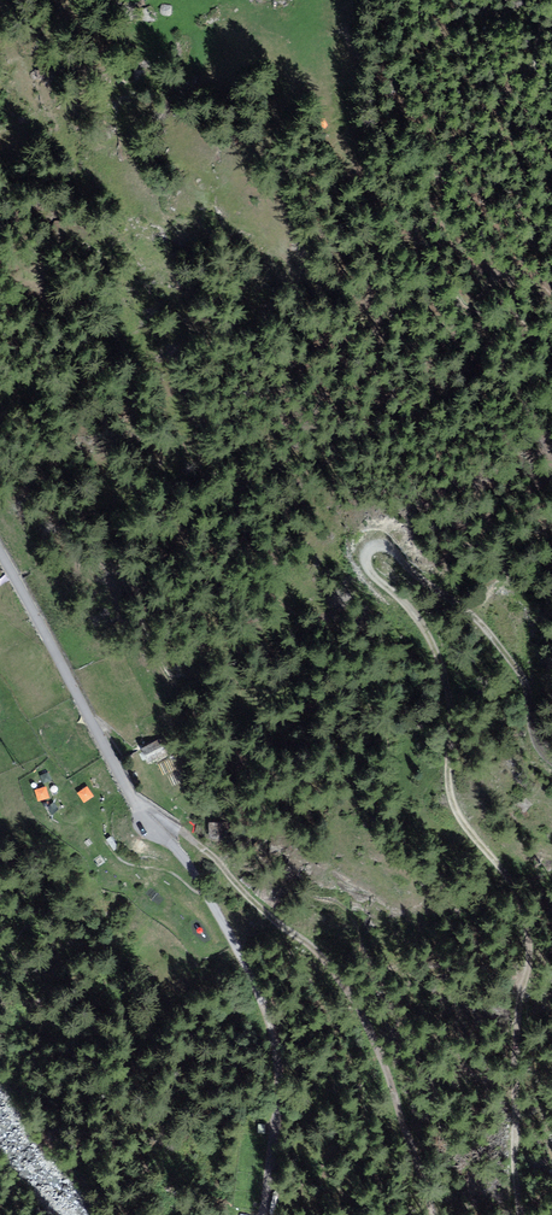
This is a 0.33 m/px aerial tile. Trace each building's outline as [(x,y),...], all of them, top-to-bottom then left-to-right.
[(157,740),(135,749),(140,763),(162,754),(157,740)] [(36,788),(39,800),(51,797),(48,785),(36,788)]
